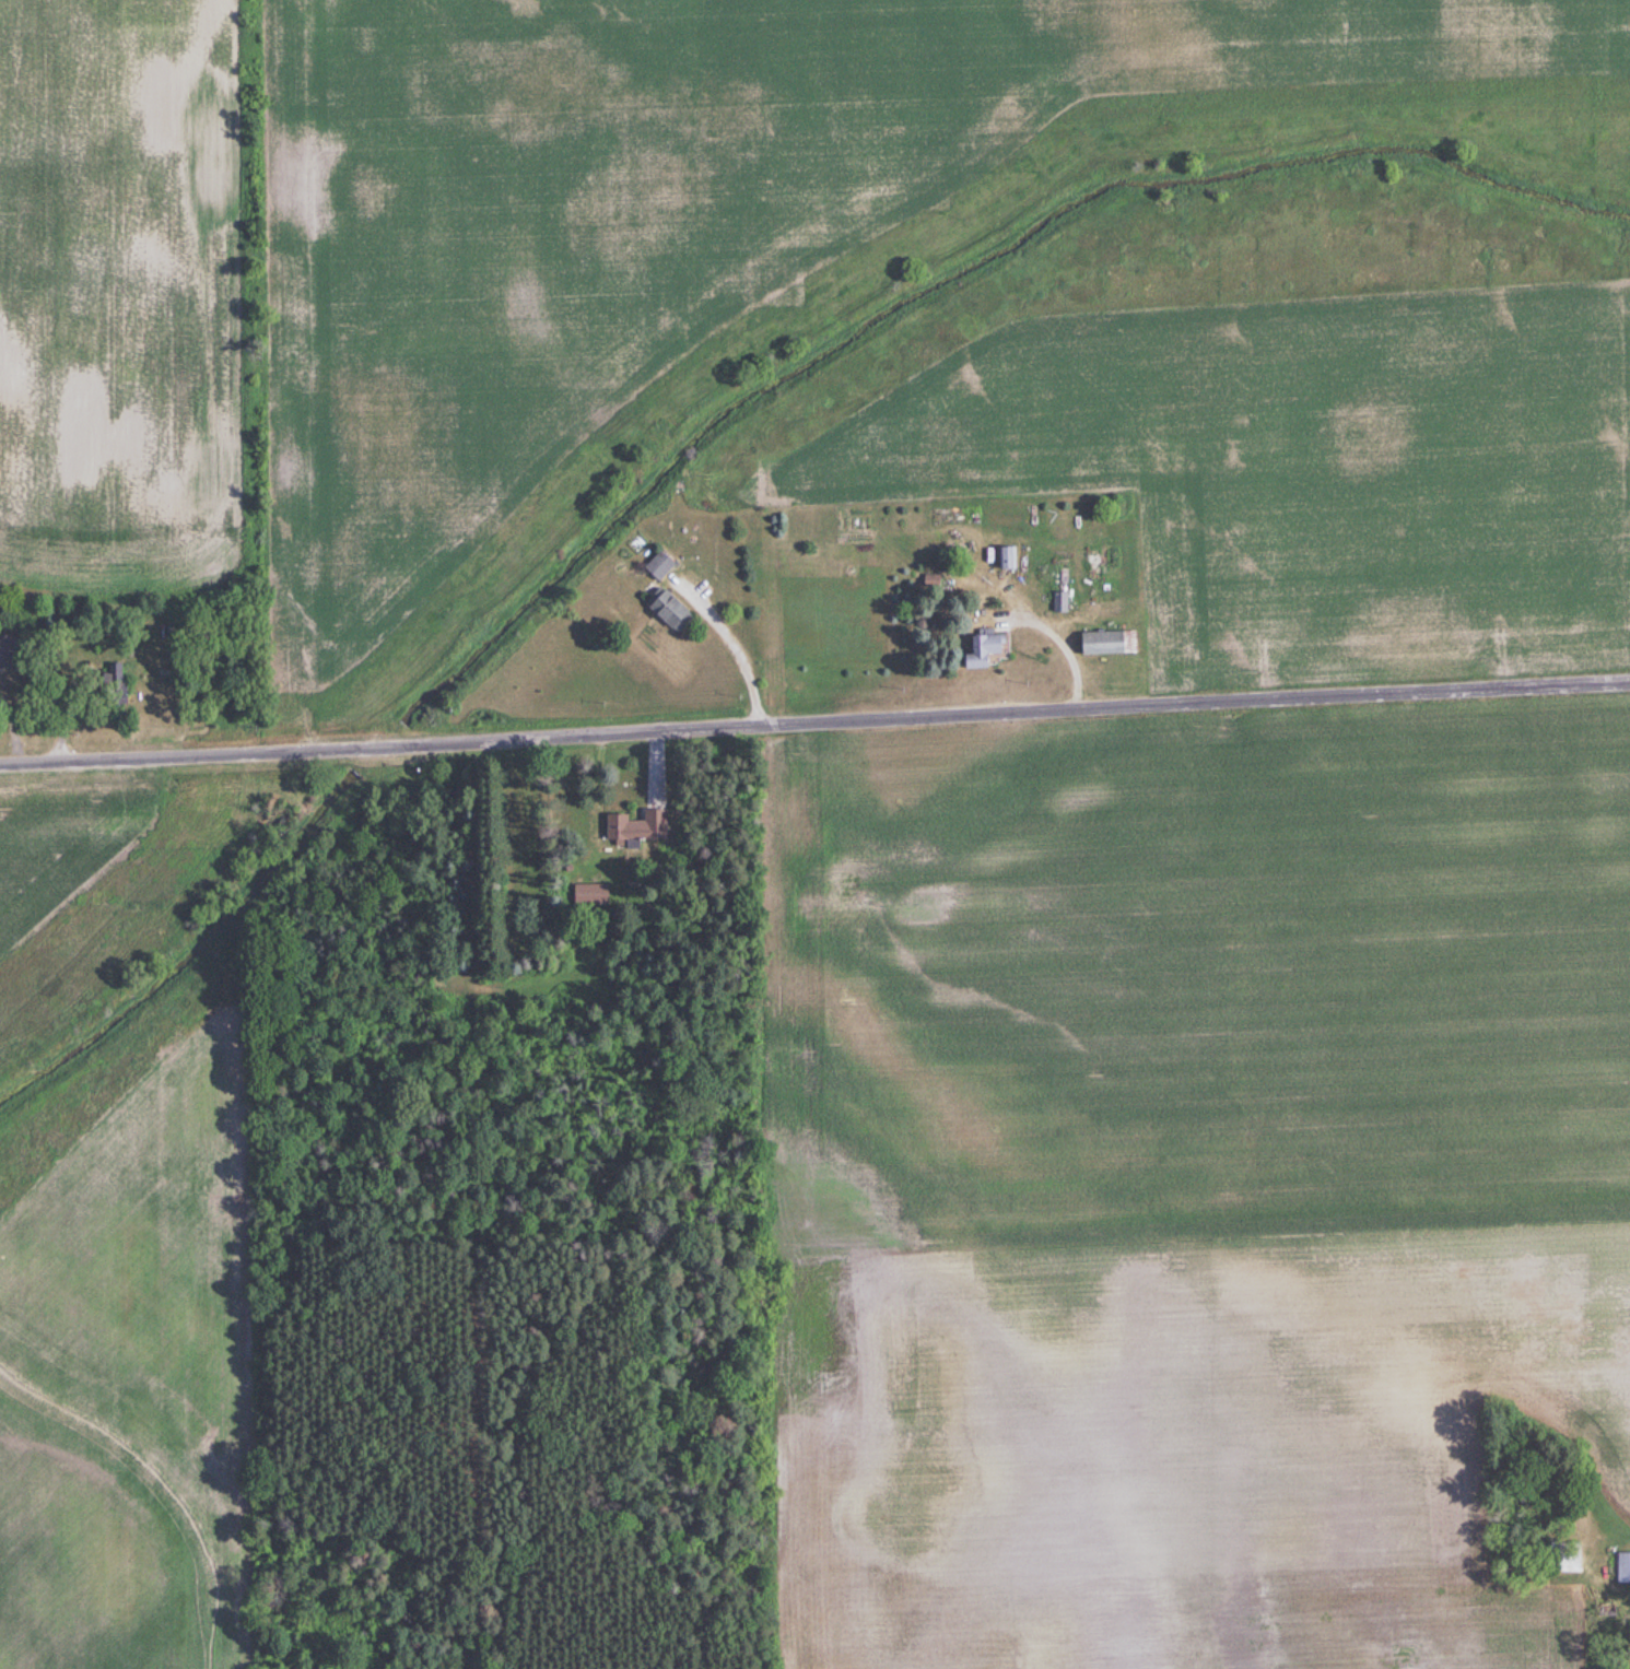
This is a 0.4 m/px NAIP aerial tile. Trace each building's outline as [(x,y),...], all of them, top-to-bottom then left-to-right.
[(1017,546),(998,546),(998,570),(1017,570),(1017,546)] [(641,567),(655,582),(672,565),(658,551),(641,567)] [(643,606),(675,635),(692,617),(660,588),(643,606)] [(1068,613),(1068,593),(1055,593),(1055,613),(1068,613)] [(1136,655),(1136,632),(1078,633),(1078,655),(1136,655)] [(959,669),(989,670),(989,659),(1002,659),(1003,635),(969,635),(969,655),(960,655),(959,669)] [(638,839),(662,839),(663,810),(641,810),(641,822),(626,821),(626,815),(605,814),(604,845),(638,846),(638,839)] [(1547,1573),(1581,1573),(1581,1543),(1547,1543),(1547,1573)] [(1616,1583),(1629,1583),(1629,1552),(1616,1552),(1616,1583)]
